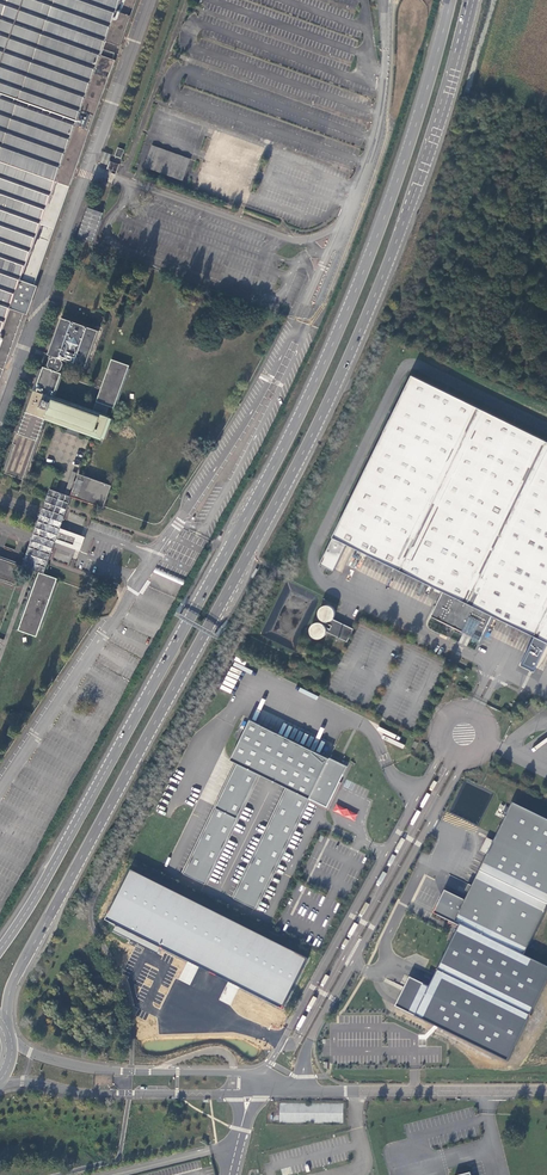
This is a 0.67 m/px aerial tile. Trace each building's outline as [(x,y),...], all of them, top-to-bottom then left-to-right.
[(26,312),(12,307),(21,280),(35,285),(117,61),(103,56),(108,42),(122,47),(139,0),(0,0),(0,383),(26,312)] [(191,160),(152,146),(145,166),(184,180),(191,160)] [(126,150),(119,148),(116,156),(123,158),(126,150)] [(122,164),(111,161),(108,169),(119,173),(122,164)] [(104,213),(90,208),(80,237),(94,242),(104,213)] [(100,332),(64,318),(50,355),(54,356),(49,368),(46,367),(21,433),(19,433),(15,444),(17,445),(7,473),(25,480),(47,418),(70,427),(69,431),(77,434),(78,430),(106,440),(113,420),(107,418),(110,407),(115,409),(131,367),(113,361),(93,413),(54,398),(63,374),(60,372),(64,360),(87,368),(100,332)] [(413,375),(333,537),(320,564),(334,571),(347,544),(443,591),(431,616),(480,640),(492,615),(546,642),(546,441),(413,375)] [(111,486),(79,474),(76,482),(77,483),(75,489),(74,488),(71,496),(102,508),(111,486)] [(0,558),(0,578),(18,584),(24,567),(0,558)] [(59,579),(41,572),(20,630),(38,636),(59,579)] [(320,617),(321,619),(323,621),(325,621),(328,622),(328,621),(329,621),(330,621),(331,621),(332,620),(333,619),(334,617),(335,615),(335,613),(334,610),(333,608),(332,607),(330,606),(327,605),(325,606),(323,606),(321,608),(320,610),(319,613),(319,615),(320,617)] [(347,642),(354,629),(333,619),(332,620),(331,621),(330,621),(329,621),(328,621),(328,622),(328,624),(331,625),(330,629),(325,626),(326,627),(326,628),(326,629),(326,630),(326,631),(326,632),(347,642)] [(319,623),(316,623),(315,623),(313,625),(312,626),(311,628),(310,630),(311,632),(311,634),(312,636),(314,637),(315,638),(317,639),(320,638),(322,638),(325,636),(326,634),(326,632),(326,631),(326,630),(326,629),(326,628),(326,627),(325,626),(324,625),(322,623),(319,623)] [(467,646),(470,638),(462,634),(458,643),(467,646)] [(237,763),(185,872),(206,882),(260,773),(289,787),(235,898),(257,909),(310,799),(327,807),(347,766),(250,719),(230,759),(237,763)] [(298,742),(303,732),(283,723),(278,732),(298,742)] [(444,892),(433,914),(458,927),(459,923),(523,958),(546,910),(546,822),(514,804),(493,843),(486,840),(480,854),(485,857),(472,887),(468,885),(465,892),(468,894),(464,902),(444,892)] [(282,1006),(306,955),(128,871),(105,920),(115,925),(112,931),(163,955),(164,951),(187,961),(178,979),(188,984),(191,980),(192,980),(198,967),(282,1006)] [(459,923),(458,927),(428,987),(408,977),(395,1007),(506,1061),(546,978),(546,968),(523,958),(459,923)] [(343,1104),(280,1103),(280,1123),(343,1123),(343,1104)]
